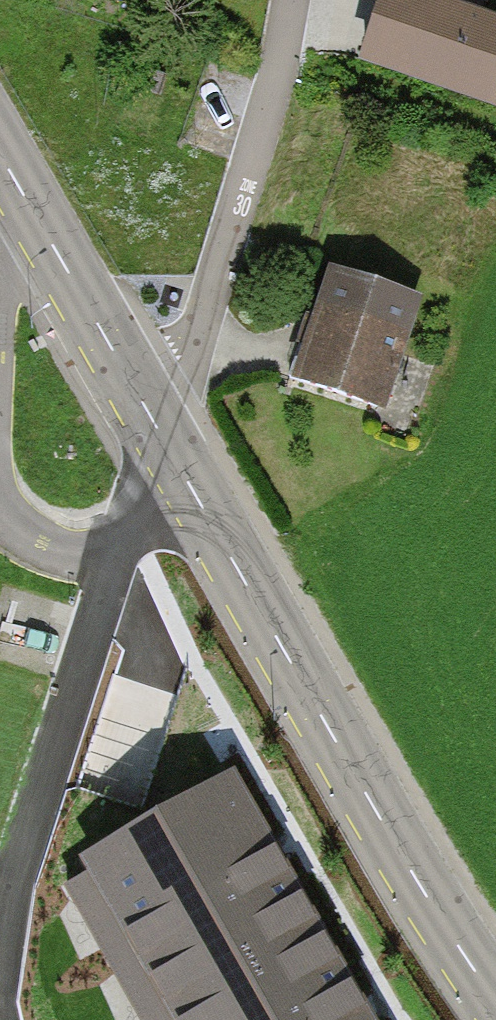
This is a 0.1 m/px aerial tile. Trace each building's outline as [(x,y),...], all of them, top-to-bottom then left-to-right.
[(367,63),(493,103),(495,94),(495,24),(419,0),(387,0),(367,63)] [(308,383),(405,410),(436,298),(340,271),(308,383)] [(0,603),(0,640),(11,606),(0,603)] [(178,1019),(372,1019),(232,774),(87,859),(178,1019)]
